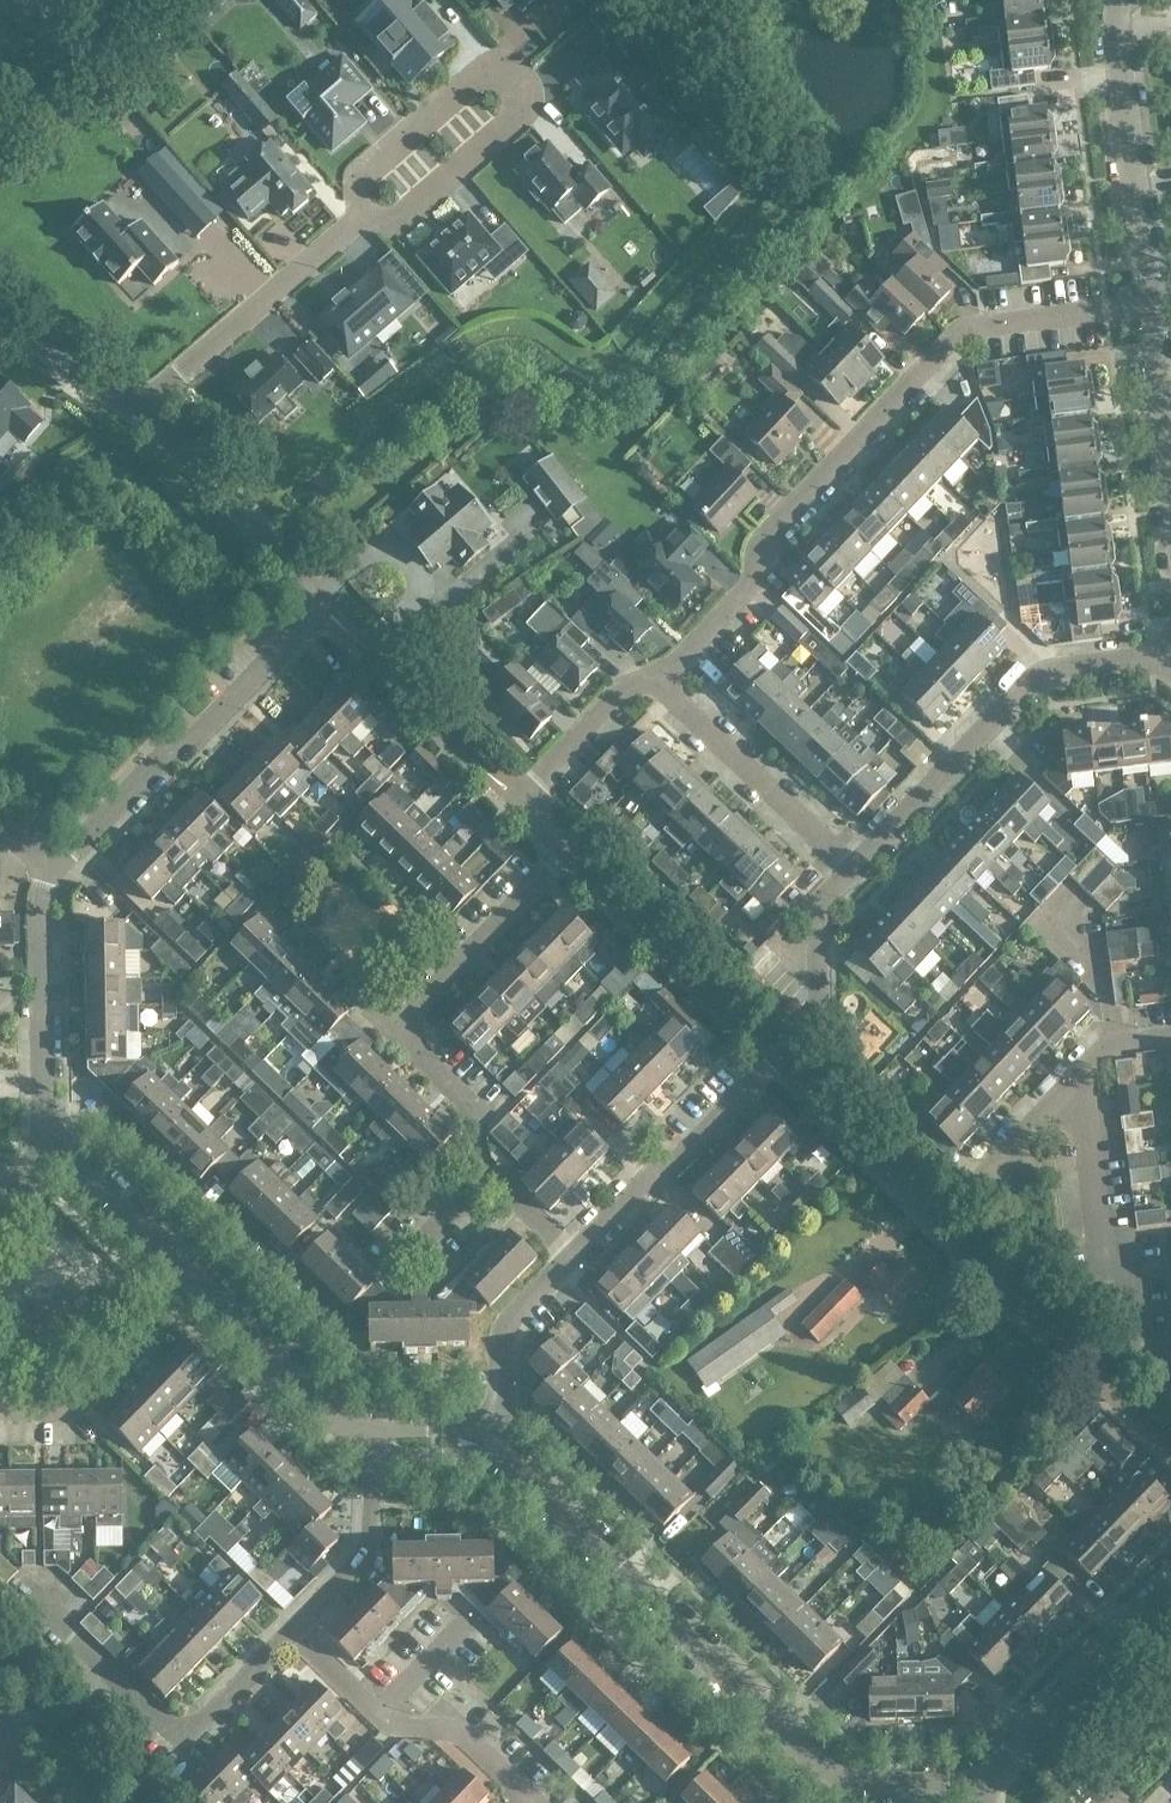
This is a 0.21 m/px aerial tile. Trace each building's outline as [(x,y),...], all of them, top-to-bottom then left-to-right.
[(206,19),(227,0),(208,0),(197,9),(206,19)] [(282,8),(291,0),(275,0),(282,8)] [(410,84),(440,57),(434,50),(450,35),(424,6),(419,10),(411,0),(397,0),(363,30),(410,84)] [(504,11),(515,1),(524,11),(536,0),(495,0),(504,11)] [(1044,17),(1042,7),(1049,6),(1048,0),(1002,0),(1004,13),(996,14),(997,18),(997,23),(1044,17)] [(1000,49),(1053,42),(1051,26),(1045,27),(1044,17),(997,23),(997,18),(981,20),(982,30),(997,28),(1000,49)] [(965,22),(966,30),(967,32),(982,30),(981,20),(965,22)] [(160,45),(170,57),(182,47),(171,35),(160,45)] [(1053,42),(1000,49),(1003,72),(990,73),(992,92),(1035,86),(1033,71),(1051,69),(1049,58),(1055,57),(1053,42)] [(641,134),(652,147),(677,125),(644,87),(658,75),(635,48),(620,60),(614,53),(589,75),(601,89),(583,105),(623,150),(641,134)] [(306,89),(304,87),(302,89),(312,100),(297,114),(301,118),(300,119),(303,122),(305,120),(332,152),(358,129),(344,113),(370,90),(342,57),(306,89)] [(10,73),(0,64),(0,83),(10,73)] [(261,133),(276,119),(237,74),(222,87),(261,133)] [(1062,86),(1044,91),(1052,117),(1070,111),(1062,86)] [(1046,109),(1029,111),(1028,97),(997,101),(1003,141),(1055,134),(1054,119),(1046,120),(1046,109)] [(987,130),(966,130),(966,159),(987,159),(987,130)] [(995,156),(996,163),(1006,162),(1006,167),(1053,161),(1051,151),(1057,150),(1055,134),(1003,141),(1004,155),(995,156)] [(909,149),(910,149),(911,160),(943,158),(943,136),(908,137),(909,149)] [(270,144),(220,187),(249,221),(271,202),(283,216),(290,209),(294,214),(308,202),(304,198),(311,191),(270,144)] [(563,224),(583,207),(586,210),(609,190),(588,166),(575,177),(548,146),(539,153),(536,150),(523,161),(526,164),(517,172),(529,186),(526,189),(537,202),(541,199),(563,224)] [(180,175),(188,185),(210,168),(203,158),(180,175)] [(990,164),(991,174),(1006,172),(1009,193),(1017,191),(1062,186),(1060,170),(1054,171),(1053,161),(1006,167),(1006,162),(996,163),(990,164)] [(975,176),(991,174),(990,164),(974,166),(975,176)] [(198,202),(175,177),(156,194),(178,219),(198,202)] [(928,201),(953,198),(951,182),(926,185),(928,201)] [(1017,191),(1009,193),(1006,193),(1008,210),(1011,210),(1012,213),(1013,218),(1059,212),(1058,202),(1064,201),(1062,186),(1017,191)] [(102,204),(71,232),(89,252),(88,254),(99,266),(101,265),(119,285),(138,267),(154,285),(178,264),(141,222),(128,233),(102,204)] [(1012,213),(996,215),(998,225),(997,225),(998,229),(1011,228),(1013,244),(1024,243),(1069,237),(1067,222),(1060,222),(1059,212),(1013,218),(1012,213)] [(209,214),(178,239),(203,269),(234,244),(209,214)] [(505,227),(490,240),(468,214),(418,258),(451,296),(500,253),(511,266),(527,252),(505,227)] [(943,227),(955,225),(955,230),(997,225),(998,225),(996,215),(943,222),(943,227)] [(1007,254),(1007,232),(971,231),(971,248),(960,248),(959,263),(976,263),(976,253),(1007,254)] [(909,270),(896,284),(926,313),(926,314),(928,316),(950,292),(935,278),(946,266),(914,236),(894,256),(909,270)] [(1024,243),(1026,260),(1018,261),(1020,274),(985,279),(986,289),(1050,280),(1048,266),(1066,264),(1064,253),(1071,252),(1069,237),(1024,243)] [(336,307),(318,322),(344,352),(362,337),(366,342),(425,292),(403,267),(375,291),(366,280),(347,297),(345,295),(334,305),(336,307)] [(847,285),(832,270),(824,279),(839,293),(847,285)] [(600,275),(579,293),(598,314),(618,296),(600,275)] [(809,292),(838,319),(817,342),(827,351),(863,385),(875,372),(873,370),(882,360),(844,324),(855,313),(820,280),(809,292)] [(905,336),(926,314),(926,313),(896,284),(894,282),(880,296),(866,283),(846,303),(878,333),(890,322),(905,336)] [(773,366),(791,383),(805,367),(769,335),(755,350),(773,366)] [(311,343),(295,357),(320,384),(335,369),(311,343)] [(997,366),(1016,367),(1017,346),(998,345),(997,366)] [(863,385),(827,351),(806,374),(839,405),(849,395),(851,398),(863,385)] [(1048,396),(1093,391),(1091,375),(1085,376),(1084,365),(1067,367),(1065,353),(1027,358),(1029,373),(1032,373),(1036,398),(1048,396)] [(259,423),(302,384),(276,356),(260,370),(257,367),(246,377),(248,379),(232,393),(259,423)] [(389,359),(377,369),(387,380),(398,369),(389,359)] [(791,383),(773,366),(759,381),(776,397),(762,412),(768,417),(747,438),(776,465),(791,449),(789,447),(810,425),(791,407),(802,396),(790,384),(791,383)] [(364,399),(376,389),(366,378),(354,388),(364,399)] [(10,428),(25,442),(41,424),(25,410),(27,409),(0,386),(0,439),(10,428)] [(1095,406),(1093,391),(1048,396),(1051,414),(1043,415),(1044,418),(1044,423),(1090,417),(1089,407),(1095,406)] [(958,421),(943,407),(925,426),(960,459),(978,440),(990,451),(992,448),(990,432),(977,400),(958,421)] [(1046,432),(1053,431),(1055,448),(1100,442),(1098,426),(1092,427),(1090,417),(1044,423),(1044,418),(1028,420),(1029,430),(1045,428),(1046,432)] [(1029,430),(1028,420),(1012,422),(1013,432),(1029,430)] [(960,459),(925,426),(907,445),(942,478),(960,459)] [(755,494),(738,478),(751,464),(723,438),(710,452),(727,469),(691,506),(719,533),(755,494)] [(1100,442),(1055,448),(1057,466),(1049,467),(1050,469),(1050,474),(1097,468),(1096,458),(1102,457),(1100,442)] [(942,478),(907,445),(889,464),(924,497),(942,478)] [(585,500),(583,498),(552,458),(525,479),(556,519),(573,506),(584,520),(571,531),(580,542),(603,523),(585,500)] [(924,497),(889,464),(883,471),(887,475),(876,487),(906,516),(924,497)] [(1005,466),(995,468),(996,481),(1007,479),(1005,466)] [(1050,469),(1034,471),(1036,482),(1051,480),(1052,483),(1059,482),(1061,499),(1107,493),(1105,478),(1098,479),(1097,468),(1050,474),(1050,469)] [(1020,483),(1036,482),(1034,471),(1019,473),(1019,478),(1020,483)] [(860,495),(854,502),(889,534),(906,516),(876,487),(864,499),(860,495)] [(446,506),(434,492),(412,511),(422,521),(409,532),(441,569),(454,558),(463,568),(488,546),(475,531),(487,520),(462,492),(446,506)] [(1000,505),(998,496),(994,492),(982,505),(992,514),(1000,505)] [(1056,517),(1056,520),(1057,525),(1104,520),(1102,509),(1109,509),(1107,493),(1061,499),(1064,516),(1056,517)] [(854,502),(836,520),(871,553),(889,534),(854,502)] [(952,523),(963,534),(972,525),(961,515),(952,523)] [(818,539),(853,572),(871,553),(836,520),(818,539)] [(1060,551),(1068,550),(1113,545),(1111,529),(1105,530),(1104,520),(1057,525),(1056,520),(1041,522),(1042,533),(1057,531),(1060,551)] [(1009,526),(1009,532),(1026,530),(1027,535),(1042,533),(1041,522),(1009,526)] [(952,523),(934,542),(943,551),(945,553),(963,534),(952,523)] [(676,610),(701,583),(685,569),(706,546),(684,525),(663,547),(661,546),(636,572),(676,610)] [(605,537),(598,530),(586,542),(593,549),(605,537)] [(853,572),(818,539),(800,558),(835,591),(853,572)] [(932,541),(915,559),(926,569),(943,551),(934,542),(932,541)] [(1068,550),(1070,567),(1063,568),(1063,572),(1064,577),(1110,571),(1109,561),(1115,560),(1113,545),(1068,550)] [(892,581),(908,564),(898,555),(882,572),(892,581)] [(843,599),(835,591),(800,558),(782,577),(802,596),(791,609),(828,644),(840,631),(826,618),(843,599)] [(915,559),(897,578),(908,588),(926,569),(915,559)] [(597,594),(582,610),(628,653),(652,627),(634,610),(644,599),(606,563),(586,583),(597,594)] [(1073,585),(1075,601),(1120,596),(1118,580),(1112,581),(1110,571),(1064,577),(1063,572),(1048,574),(1049,584),(1065,582),(1065,586),(1073,585)] [(1033,586),(1049,584),(1048,574),(1032,576),(1033,586)] [(1033,586),(1032,576),(1015,578),(1017,588),(1033,586)] [(908,588),(897,578),(879,597),(890,607),(908,588)] [(965,605),(947,624),(988,666),(1007,645),(998,636),(1008,626),(961,581),(951,592),(965,605)] [(1075,601),(1077,619),(1069,620),(1072,644),(1101,640),(1099,625),(1117,623),(1116,612),(1122,611),(1120,596),(1075,601)] [(890,607),(879,597),(862,615),(872,625),(890,607)] [(570,622),(568,619),(550,602),(527,625),(550,648),(538,661),(573,694),(598,668),(579,650),(589,640),(588,638),(570,622)] [(782,608),(771,619),(797,644),(808,633),(782,608)] [(505,673),(514,663),(477,628),(476,629),(466,619),(446,640),(462,656),(466,652),(497,681),(505,673)] [(939,656),(970,685),(988,666),(947,624),(935,637),(947,648),(939,656)] [(760,646),(749,657),(748,656),(719,686),(739,705),(768,675),(757,664),(767,653),(760,646)] [(901,658),(909,665),(951,705),(970,685),(939,656),(928,668),(909,650),(901,658)] [(847,669),(828,651),(818,661),(838,679),(847,669)] [(846,663),(867,683),(877,672),(856,652),(846,663)] [(518,686),(496,709),(529,740),(552,717),(527,694),(537,683),(515,662),(514,663),(505,673),(518,686)] [(768,675),(739,705),(759,724),(798,683),(779,664),(768,675)] [(902,673),(913,684),(901,696),(932,725),(951,705),(909,665),(902,673)] [(318,703),(321,707),(349,734),(369,715),(379,724),(390,713),(366,689),(355,700),(341,687),(337,683),(318,703)] [(759,724),(778,742),(807,712),(796,702),(807,691),(798,683),(759,724)] [(838,704),(829,713),(837,720),(845,712),(846,711),(838,704)] [(330,754),(340,744),(354,758),(363,748),(349,734),(321,707),(302,726),(330,754)] [(892,718),(884,710),(874,720),(882,729),(892,718)] [(819,723),(807,712),(778,742),(798,761),(837,720),(829,713),(820,723),(819,723)] [(837,720),(798,761),(817,779),(846,749),(835,738),(853,719),(845,712),(837,720)] [(1142,723),(1148,766),(1170,763),(1170,729),(1170,722),(1163,723),(1163,721),(1142,723)] [(886,733),(906,752),(917,741),(897,722),(886,733)] [(1148,766),(1142,723),(1122,726),(1123,729),(1116,729),(1121,770),(1148,766)] [(302,726),(284,745),(312,773),(327,788),(337,777),(322,763),(330,754),(302,726)] [(1109,727),(1089,730),(1094,773),(1121,770),(1116,729),(1110,730),(1109,727)] [(1094,773),(1089,730),(1069,733),(1069,735),(1062,736),(1064,753),(1042,776),(1065,797),(1076,785),(1068,777),(1094,773)] [(601,783),(616,767),(635,785),(668,750),(649,732),(627,755),(616,745),(590,773),(601,783)] [(255,757),(297,798),(307,788),(302,783),(312,773),(284,745),(275,737),(255,757)] [(390,772),(407,754),(396,743),(378,760),(390,772)] [(817,779),(837,798),(876,756),(869,749),(858,760),(846,749),(817,779)] [(687,768),(668,750),(635,785),(654,803),(687,768)] [(884,764),(876,756),(837,798),(857,817),(895,777),(883,765),(884,764)] [(255,757),(236,777),(275,815),(277,818),(297,798),(255,757)] [(434,782),(445,772),(436,763),(426,774),(434,782)] [(363,786),(373,796),(393,775),(383,765),(363,786)] [(654,803),(673,821),(706,786),(687,768),(654,803)] [(453,780),(445,772),(434,782),(443,791),(453,780)] [(1000,796),(1042,835),(1053,846),(1061,838),(1038,817),(1049,805),(1019,776),(1000,796)] [(244,825),(255,813),(267,824),(275,815),(236,777),(217,797),(244,825)] [(414,804),(395,785),(355,826),(374,844),(403,814),(414,804)] [(373,796),(363,786),(355,795),(365,804),(373,796)] [(712,792),(706,786),(673,821),(663,831),(682,849),(692,839),(721,808),(709,796),(712,792)] [(196,791),(176,812),(222,856),(233,844),(218,831),(227,821),(196,791)] [(1042,835),(1000,796),(982,815),(1012,844),(1022,833),(1034,844),(1042,835)] [(1153,803),(1155,818),(1170,816),(1170,801),(1153,803)] [(1128,822),(1155,818),(1153,803),(1126,806),(1128,822)] [(466,825),(476,814),(467,805),(457,816),(466,825)] [(1114,808),(1115,823),(1128,822),(1126,806),(1114,808)] [(711,856),(743,821),(737,815),(733,819),(721,808),(692,839),(711,856)] [(320,820),(330,829),(339,821),(329,811),(320,820)] [(158,831),(198,870),(208,859),(214,864),(222,856),(176,812),(158,831)] [(422,833),(403,814),(374,844),(393,862),(422,833)] [(484,823),(476,814),(466,825),(474,833),(484,823)] [(1001,856),(1012,844),(982,815),(963,834),(1015,883),(1019,883),(1022,880),(1020,874),(1001,856)] [(1073,826),(1096,847),(1106,836),(1084,815),(1073,826)] [(614,828),(622,836),(633,825),(624,817),(614,828)] [(330,829),(320,820),(311,829),(321,839),(330,829)] [(762,839),(743,821),(711,856),(730,874),(762,839)] [(652,842),(633,825),(622,836),(641,854),(652,842)] [(1162,859),(1170,858),(1170,830),(1144,833),(1146,850),(1161,848),(1162,859)] [(138,850),(142,854),(181,892),(201,872),(198,870),(158,831),(138,850)] [(483,844),(505,864),(515,854),(494,832),(483,844)] [(422,833),(393,862),(412,881),(441,851),(422,833)] [(963,834),(945,854),(976,882),(986,872),(1013,896),(1021,888),(1015,883),(963,834)] [(781,857),(762,839),(730,874),(748,892),(781,857)] [(1079,887),(1100,865),(1107,858),(1096,847),(1076,868),(1068,876),(1079,887)] [(459,868),(441,851),(412,881),(430,898),(459,868)] [(652,863),(660,871),(670,861),(662,853),(652,863)] [(150,901),(160,891),(175,905),(185,895),(181,892),(142,854),(122,874),(150,901)] [(927,873),(969,913),(981,923),(987,917),(976,907),(977,906),(964,894),(976,882),(945,854),(927,873)] [(785,914),(774,903),(800,875),(781,857),(748,892),(754,898),(742,911),(755,923),(751,926),(763,938),(785,914)] [(1065,857),(1046,877),(1058,887),(1068,876),(1076,868),(1065,857)] [(1162,859),(1166,886),(1170,886),(1170,858),(1162,859)] [(284,868),(293,878),(302,869),(292,859),(284,868)] [(679,870),(670,861),(660,871),(670,880),(679,870)] [(1100,865),(1079,887),(1090,897),(1111,875),(1100,865)] [(293,878),(284,868),(275,877),(285,886),(293,878)] [(449,917),(478,887),(459,868),(430,898),(449,917)] [(927,873),(909,892),(939,921),(949,910),(962,921),(969,913),(927,873)] [(1117,881),(1111,875),(1090,897),(1106,911),(1133,883),(1124,874),(1117,881)] [(1046,900),(1058,887),(1046,877),(1035,889),(1046,900)] [(227,895),(226,897),(244,914),(253,905),(243,896),(241,897),(227,884),(221,890),(227,895)] [(689,899),(698,907),(709,896),(700,887),(689,899)] [(891,912),(933,952),(940,944),(928,933),(939,921),(909,892),(891,912)] [(709,896),(698,907),(707,916),(718,904),(709,896)] [(244,914),(226,897),(218,905),(226,912),(225,913),(236,923),(244,914)] [(543,930),(571,957),(580,965),(583,968),(595,956),(590,952),(598,944),(563,909),(543,930)] [(891,912),(872,931),(915,971),(933,952),(891,912)] [(248,966),(278,936),(258,917),(229,947),(248,966)] [(14,947),(14,924),(0,925),(0,947),(14,947)] [(84,954),(123,954),(123,925),(84,925),(84,954)] [(524,949),(553,976),(561,984),(580,965),(571,957),(543,930),(524,949)] [(980,939),(995,953),(1002,944),(987,930),(980,939)] [(1108,949),(1137,945),(1136,930),(1106,934),(1108,949)] [(872,931),(854,951),(878,974),(871,982),(904,1013),(915,1002),(899,987),(915,971),(872,931)] [(185,933),(175,944),(196,964),(206,953),(185,933)] [(248,966),(266,983),(296,953),(278,936),(248,966)] [(624,979),(638,965),(611,937),(597,952),(624,979)] [(148,951),(169,972),(180,961),(159,941),(148,951)] [(1137,945),(1108,949),(1109,964),(1139,960),(1137,945)] [(553,976),(524,949),(505,968),(534,996),(543,1004),(561,984),(553,976)] [(267,1002),(276,1010),(314,971),(296,953),(266,983),(254,996),(264,1005),(267,1002)] [(123,954),(84,954),(85,980),(124,980),(123,954)] [(966,983),(984,964),(974,954),(956,973),(966,983)] [(189,970),(180,961),(169,972),(178,981),(189,970)] [(1056,980),(1046,990),(1037,981),(1028,990),(1071,1031),(1090,1010),(1072,993),(1082,983),(1059,962),(1049,973),(1056,980)] [(487,988),(515,1015),(534,996),(505,968),(487,988)] [(314,971),(276,1010),(277,1009),(287,1019),(280,1026),(289,1035),(289,1034),(304,1019),(333,989),(314,971)] [(1115,1006),(1130,1004),(1126,974),(1111,976),(1115,1006)] [(124,980),(85,980),(85,1008),(124,1007),(124,980)] [(1161,981),(1163,998),(1170,997),(1170,980),(1161,981)] [(958,991),(950,983),(939,995),(947,1003),(958,991)] [(487,988),(467,1008),(496,1035),(504,1026),(518,1039),(527,1029),(513,1017),(515,1015),(487,988)] [(302,1058),(314,1070),(336,1046),(326,1035),(352,1008),(333,989),(304,1019),(289,1034),(308,1053),(302,1058)] [(1052,1051),(1071,1031),(1028,990),(1019,999),(1028,1009),(1019,1019),(1048,1047),(1052,1051)] [(646,1032),(651,1037),(680,1065),(699,1045),(687,1033),(697,1023),(664,991),(653,1002),(664,1013),(646,1032)] [(579,1001),(584,1006),(595,1016),(603,1008),(587,993),(579,1001)] [(162,995),(162,1006),(176,1006),(176,994),(162,995)] [(187,1010),(196,1019),(207,1008),(198,998),(187,1010)] [(496,1035),(467,1008),(461,1001),(441,1021),(476,1055),(474,1057),(485,1068),(497,1055),(486,1045),(496,1035)] [(176,1020),(176,1006),(162,1006),(162,1020),(176,1020)] [(576,1036),(595,1016),(584,1006),(565,1026),(576,1036)] [(124,1007),(85,1008),(86,1036),(125,1036),(125,1035),(138,1035),(138,1007),(124,1007)] [(196,1019),(205,1028),(214,1036),(229,1021),(225,1017),(221,1022),(207,1008),(196,1019)] [(597,1022),(608,1033),(617,1024),(607,1013),(597,1022)] [(1030,1067),(1048,1047),(1019,1019),(1009,1029),(999,1020),(996,1022),(986,1013),(980,1020),(1030,1067)] [(214,1036),(232,1055),(243,1044),(253,1034),(245,1026),(242,1029),(237,1023),(242,1018),(239,1014),(233,1020),(232,1018),(229,1021),(214,1036)] [(1030,1067),(980,1020),(971,1029),(991,1049),(981,1059),(1011,1086),(1030,1067)] [(186,1038),(196,1028),(190,1022),(176,1036),(182,1042),(186,1038)] [(608,1033),(597,1022),(588,1032),(599,1042),(608,1033)] [(546,1045),(557,1056),(576,1036),(565,1026),(546,1045)] [(125,1036),(86,1036),(86,1063),(88,1063),(88,1071),(110,1092),(122,1080),(141,1061),(125,1062),(125,1036)] [(632,1057),(661,1085),(680,1065),(651,1037),(632,1057)] [(336,1046),(314,1070),(342,1098),(380,1061),(360,1042),(347,1056),(336,1046)] [(569,1053),(580,1063),(589,1054),(578,1043),(569,1053)] [(243,1044),(232,1055),(251,1073),(259,1065),(262,1062),(243,1044)] [(538,1075),(557,1056),(546,1045),(527,1065),(538,1075)] [(213,1067),(223,1076),(233,1066),(215,1048),(206,1058),(215,1066),(213,1067)] [(944,1060),(946,1062),(992,1106),(993,1105),(1011,1086),(981,1059),(972,1069),(953,1051),(944,1060)] [(613,1076),(641,1105),(661,1085),(632,1057),(613,1076)] [(1118,1090),(1135,1088),(1131,1060),(1115,1062),(1118,1090)] [(119,1103),(140,1122),(177,1084),(169,1075),(160,1083),(150,1073),(152,1070),(143,1061),(141,1061),(122,1080),(132,1090),(119,1103)] [(357,1098),(368,1109),(398,1079),(380,1061),(342,1098),(350,1106),(357,1098)] [(548,1072),(570,1094),(580,1083),(559,1062),(548,1072)] [(944,1098),(978,1130),(997,1109),(993,1105),(992,1106),(946,1062),(937,1072),(953,1089),(944,1098)] [(528,1085),(538,1075),(527,1065),(517,1075),(528,1085)] [(233,1066),(223,1076),(232,1085),(243,1075),(233,1066)] [(570,1094),(548,1072),(538,1083),(559,1104),(570,1094)] [(641,1105),(613,1076),(593,1096),(622,1124),(641,1105)] [(376,1137),(416,1097),(398,1079),(368,1109),(378,1118),(368,1129),(376,1137)] [(140,1122),(160,1142),(189,1111),(180,1103),(192,1092),(182,1082),(179,1085),(177,1084),(140,1122)] [(1118,1090),(1122,1117),(1138,1115),(1135,1088),(1118,1090)] [(323,1117),(294,1089),(282,1102),(311,1130),(323,1117)] [(949,1160),(978,1130),(944,1098),(934,1109),(914,1091),(896,1110),(949,1160)] [(395,1135),(405,1145),(434,1114),(416,1097),(376,1137),(385,1145),(395,1135)] [(258,1141),(263,1135),(283,1114),(273,1104),(247,1130),(258,1141)] [(560,1123),(550,1134),(559,1143),(588,1171),(608,1151),(563,1107),(558,1113),(560,1123)] [(160,1142),(179,1161),(209,1130),(189,1111),(160,1142)] [(1152,1113),(1138,1115),(1122,1117),(1124,1132),(1154,1128),(1152,1113)] [(294,1125),(283,1114),(263,1135),(274,1145),(294,1125)] [(454,1133),(434,1114),(405,1145),(415,1155),(405,1165),(416,1176),(428,1164),(425,1162),(454,1133)] [(510,1133),(518,1125),(508,1114),(499,1123),(510,1133)] [(749,1134),(778,1161),(787,1152),(802,1166),(816,1151),(822,1157),(824,1158),(826,1158),(830,1154),(794,1119),(785,1129),(769,1114),(749,1134)] [(222,1117),(209,1130),(179,1161),(199,1180),(228,1149),(219,1140),(232,1127),(222,1117)] [(312,1131),(330,1148),(341,1137),(323,1120),(312,1131)] [(521,1145),(510,1133),(499,1123),(488,1134),(510,1156),(521,1145)] [(730,1153),(759,1181),(778,1161),(749,1134),(730,1153)] [(341,1137),(330,1148),(339,1157),(350,1146),(341,1137)] [(588,1171),(559,1143),(540,1162),(568,1191),(588,1171)] [(324,1173),(334,1163),(315,1145),(305,1155),(324,1173)] [(1129,1171),(1159,1167),(1157,1152),(1127,1156),(1129,1171)] [(730,1153),(712,1172),(741,1200),(759,1181),(730,1153)] [(526,1162),(526,1167),(531,1172),(520,1182),(549,1211),(568,1191),(540,1162),(532,1155),(526,1162)] [(248,1211),(288,1170),(279,1162),(268,1172),(257,1162),(228,1192),(248,1211)] [(324,1173),(342,1190),(324,1210),(336,1221),(364,1192),(334,1163),(324,1173)] [(357,1174),(366,1184),(377,1172),(368,1163),(357,1174)] [(1159,1167),(1129,1171),(1131,1186),(1161,1182),(1159,1167)] [(248,1211),(268,1230),(297,1201),(288,1192),(299,1182),(288,1170),(248,1211)] [(375,1192),(376,1192),(386,1181),(377,1172),(366,1184),(375,1192)] [(741,1200),(712,1172),(692,1192),(720,1221),(729,1212),(738,1221),(748,1210),(739,1201),(741,1200)] [(297,1201),(268,1230),(289,1250),(317,1220),(308,1211),(319,1201),(308,1191),(298,1202),(297,1201)] [(363,1204),(382,1221),(393,1209),(376,1192),(375,1192),(363,1204)] [(793,1196),(785,1205),(796,1216),(805,1207),(793,1196)] [(382,1221),(363,1204),(352,1215),(371,1233),(382,1221)] [(659,1219),(652,1226),(686,1260),(705,1240),(672,1206),(671,1207),(669,1205),(657,1217),(659,1219)] [(786,1227),(796,1216),(785,1205),(775,1216),(786,1227)] [(1136,1229),(1166,1225),(1164,1209),(1135,1213),(1136,1229)] [(632,1246),(671,1284),(689,1265),(685,1261),(686,1260),(652,1226),(632,1246)] [(732,1229),(723,1239),(751,1267),(761,1257),(732,1229)] [(344,1244),(340,1248),(326,1235),(300,1262),(349,1310),(351,1307),(359,1315),(368,1316),(368,1347),(401,1347),(401,1354),(436,1353),(436,1347),(469,1346),(469,1314),(477,1314),(486,1305),(488,1307),(536,1259),(509,1232),(496,1246),(491,1242),(439,1295),(397,1296),(344,1244)] [(751,1267),(723,1239),(708,1254),(737,1282),(751,1267)] [(632,1246),(613,1266),(652,1304),(671,1284),(632,1246)] [(866,1282),(895,1310),(922,1281),(903,1263),(897,1269),(887,1260),(866,1282)] [(593,1285),(622,1314),(632,1324),(652,1304),(613,1266),(593,1285)] [(864,1298),(845,1281),(800,1326),(819,1343),(864,1298)] [(797,1301),(789,1289),(686,1362),(706,1390),(786,1334),(774,1317),(797,1301)] [(697,1293),(689,1302),(700,1312),(709,1303),(697,1293)] [(700,1312),(689,1302),(680,1311),(691,1322),(700,1312)] [(593,1333),(604,1323),(585,1305),(575,1315),(593,1333)] [(662,1349),(635,1322),(625,1332),(652,1359),(662,1349)] [(615,1334),(604,1323),(593,1333),(604,1344),(615,1334)] [(569,1359),(577,1351),(558,1332),(529,1362),(547,1380),(569,1359)] [(164,1365),(195,1394),(215,1373),(185,1344),(164,1365)] [(623,1363),(632,1372),(643,1361),(633,1352),(623,1363)] [(941,1414),(954,1400),(977,1423),(995,1406),(996,1407),(1019,1383),(993,1358),(971,1381),(971,1382),(968,1385),(956,1373),(928,1401),(929,1401),(941,1414)] [(569,1359),(547,1380),(530,1397),(550,1416),(579,1386),(587,1378),(569,1359)] [(195,1394),(164,1365),(146,1384),(176,1414),(195,1394)] [(641,1380),(632,1372),(622,1383),(631,1391),(641,1380)] [(929,1401),(928,1401),(904,1377),(882,1399),(892,1408),(884,1415),(899,1431),(929,1401)] [(176,1414),(146,1384),(127,1403),(158,1433),(176,1414)] [(579,1386),(550,1416),(568,1434),(598,1404),(579,1386)] [(825,1426),(839,1415),(848,1427),(876,1405),(860,1386),(833,1408),(831,1406),(807,1425),(817,1438),(828,1430),(825,1426)] [(238,1394),(217,1415),(227,1425),(248,1404),(238,1394)] [(650,1412),(656,1418),(667,1408),(660,1401),(650,1412)] [(158,1433),(127,1403),(107,1424),(138,1453),(158,1433)] [(568,1434),(586,1452),(587,1452),(617,1422),(598,1404),(568,1434)] [(678,1418),(667,1408),(656,1418),(667,1429),(678,1418)] [(688,1410),(678,1418),(692,1435),(702,1427),(688,1410)] [(208,1445),(227,1425),(217,1415),(198,1435),(205,1441),(208,1445)] [(1100,1415),(1070,1446),(1080,1456),(1095,1440),(1122,1466),(1137,1450),(1100,1415)] [(587,1452),(586,1452),(583,1456),(596,1469),(600,1465),(606,1470),(635,1440),(617,1422),(587,1452)] [(222,1462),(242,1482),(271,1452),(251,1432),(222,1462)] [(699,1451),(709,1441),(701,1432),(690,1443),(699,1451)] [(635,1440),(606,1470),(624,1489),(654,1458),(635,1440)] [(1080,1456),(1070,1446),(1052,1464),(1048,1461),(1061,1475),(1080,1456)] [(187,1461),(195,1469),(206,1458),(197,1450),(187,1461)] [(242,1482),(261,1500),(291,1470),(271,1452),(242,1482)] [(217,1469),(206,1458),(195,1469),(206,1480),(217,1469)] [(654,1458),(624,1489),(642,1506),(672,1476),(654,1458)] [(712,1500),(740,1470),(727,1458),(699,1489),(712,1500)] [(1043,1493),(1061,1475),(1048,1461),(1030,1480),(1043,1493)] [(144,1478),(166,1499),(176,1488),(155,1467),(144,1478)] [(273,1512),(281,1519),(310,1490),(291,1470),(261,1500),(252,1510),(263,1521),(273,1512)] [(1136,1471),(1128,1480),(1121,1473),(1110,1484),(1147,1520),(1166,1500),(1136,1471)] [(81,1516),(94,1516),(94,1474),(69,1475),(69,1531),(81,1530),(81,1516)] [(94,1516),(96,1516),(96,1528),(122,1528),(121,1474),(94,1474),(94,1516)] [(33,1475),(6,1475),(8,1529),(33,1529),(33,1475)] [(58,1531),(69,1531),(69,1475),(42,1476),(42,1517),(58,1516),(58,1531)] [(672,1476),(642,1506),(662,1525),(691,1495),(672,1476)] [(741,1524),(745,1520),(770,1494),(758,1483),(729,1512),(730,1513),(741,1524)] [(1128,1540),(1147,1520),(1110,1484),(1100,1494),(1107,1501),(1098,1510),(1128,1540)] [(288,1552),(288,1553),(317,1523),(330,1509),(310,1490),(281,1519),(290,1529),(277,1542),(288,1552)] [(826,1510),(807,1492),(787,1513),(798,1524),(808,1513),(815,1521),(826,1510)] [(166,1499),(157,1509),(156,1520),(165,1527),(180,1512),(178,1510),(166,1499)] [(1010,1499),(998,1511),(1029,1541),(1030,1540),(1036,1545),(1046,1534),(1010,1499)] [(206,1519),(191,1504),(178,1517),(193,1532),(206,1519)] [(1109,1559),(1128,1540),(1098,1510),(1090,1519),(1083,1511),(1072,1523),(1109,1559)] [(1020,1550),(1029,1541),(998,1511),(989,1521),(1020,1550)] [(712,1574),(719,1581),(749,1551),(749,1552),(763,1538),(745,1520),(741,1524),(730,1513),(719,1524),(728,1533),(700,1562),(701,1563),(696,1568),(707,1579),(712,1574)] [(826,1523),(838,1534),(845,1527),(833,1516),(826,1523)] [(317,1523),(288,1553),(307,1572),(336,1542),(317,1523)] [(1063,1532),(1070,1539),(1059,1550),(1090,1579),(1109,1559),(1072,1523),(1063,1532)] [(165,1527),(155,1537),(166,1548),(176,1538),(165,1527)] [(218,1546),(228,1536),(219,1527),(209,1537),(218,1546)] [(838,1534),(827,1545),(837,1554),(846,1544),(850,1547),(858,1539),(845,1527),(838,1534)] [(229,1536),(228,1536),(218,1546),(237,1565),(247,1554),(238,1545),(241,1541),(232,1532),(229,1536)] [(166,1548),(155,1537),(148,1545),(159,1556),(166,1548)] [(404,1618),(428,1594),(428,1578),(436,1578),(437,1600),(451,1599),(451,1578),(459,1578),(459,1593),(484,1617),(488,1613),(507,1631),(501,1636),(511,1646),(516,1640),(536,1659),(562,1632),(514,1585),(512,1587),(503,1578),(494,1579),(494,1546),(461,1547),(461,1540),(425,1540),(425,1548),(392,1548),(393,1580),(384,1580),(376,1589),(374,1587),(326,1635),(354,1662),(373,1642),(378,1647),(387,1638),(382,1633),(400,1614),(404,1618)] [(965,1558),(956,1567),(966,1577),(986,1556),(970,1541),(959,1552),(965,1558)] [(855,1588),(862,1581),(882,1560),(870,1548),(858,1561),(863,1566),(848,1581),(855,1588)] [(22,1567),(35,1567),(34,1551),(22,1551),(22,1567)] [(70,1551),(43,1551),(43,1567),(56,1566),(65,1575),(70,1570),(70,1551)] [(719,1581),(724,1586),(721,1590),(734,1603),(767,1569),(749,1551),(719,1581)] [(267,1573),(247,1554),(237,1565),(257,1584),(267,1573)] [(5,1584),(16,1572),(0,1556),(0,1578),(5,1584)] [(1039,1570),(1032,1577),(1012,1557),(1000,1570),(1012,1581),(1011,1582),(1054,1623),(1072,1604),(1069,1600),(1070,1599),(1039,1570)] [(70,1580),(81,1591),(102,1569),(91,1558),(70,1580)] [(210,1590),(240,1620),(260,1600),(217,1558),(208,1567),(221,1579),(210,1590)] [(734,1603),(753,1621),(785,1587),(777,1579),(787,1569),(777,1559),(767,1569),(734,1603)] [(882,1560),(862,1581),(864,1582),(865,1581),(874,1590),(881,1582),(892,1592),(855,1629),(866,1640),(911,1593),(882,1564),(884,1562),(882,1560)] [(949,1595),(966,1577),(956,1567),(938,1587),(946,1595),(948,1594),(949,1595)] [(113,1579),(102,1569),(81,1591),(92,1601),(113,1579)] [(123,1582),(133,1592),(142,1582),(132,1572),(123,1582)] [(267,1573),(257,1584),(283,1610),(294,1599),(267,1573)] [(133,1592),(123,1582),(115,1589),(125,1599),(133,1592)] [(1035,1643),(1054,1623),(1011,1582),(1002,1592),(1010,1600),(1000,1610),(1035,1643)] [(785,1587),(753,1621),(770,1638),(774,1634),(803,1604),(785,1587)] [(942,1600),(946,1595),(938,1587),(931,1594),(936,1599),(940,1599),(942,1600)] [(191,1610),(221,1640),(240,1620),(210,1590),(191,1610)] [(774,1634),(793,1653),(822,1623),(803,1604),(774,1634)] [(191,1610),(172,1630),(202,1659),(221,1640),(191,1610)] [(1016,1662),(1035,1643),(1000,1610),(982,1629),(1012,1659),(1016,1662)] [(914,1611),(902,1613),(904,1626),(916,1624),(914,1611)] [(80,1625),(102,1646),(112,1636),(90,1614),(80,1625)] [(943,1651),(961,1669),(969,1676),(979,1665),(993,1679),(1012,1659),(982,1629),(968,1616),(951,1633),(943,1625),(937,1632),(943,1650),(943,1651)] [(153,1649),(183,1679),(202,1659),(172,1630),(162,1620),(152,1630),(162,1640),(153,1649)] [(822,1623),(793,1653),(812,1672),(841,1642),(822,1623)] [(546,1668),(566,1687),(594,1658),(585,1650),(581,1655),(569,1644),(546,1668)] [(838,1673),(848,1683),(874,1658),(864,1648),(838,1673)] [(124,1659),(134,1669),(164,1698),(183,1679),(153,1649),(144,1658),(134,1649),(124,1659)] [(948,1677),(920,1677),(921,1720),(948,1719),(948,1690),(955,1690),(969,1676),(961,1669),(943,1651),(932,1662),(948,1677)] [(566,1687),(585,1706),(609,1682),(597,1671),(602,1666),(594,1658),(566,1687)] [(894,1720),(921,1720),(920,1677),(920,1663),(897,1663),(897,1677),(893,1677),(894,1720)] [(894,1720),(893,1677),(865,1678),(866,1721),(894,1720)] [(585,1706),(605,1725),(633,1697),(624,1688),(619,1693),(609,1682),(585,1706)] [(345,1731),(336,1722),(345,1714),(314,1684),(296,1703),(326,1733),(335,1742),(345,1731)] [(641,1704),(633,1697),(605,1725),(624,1744),(648,1720),(636,1709),(641,1704)] [(306,1753),(326,1733),(296,1703),(276,1724),(306,1753)] [(523,1734),(533,1723),(525,1715),(515,1726),(523,1734)] [(624,1744),(644,1763),(672,1734),(664,1726),(659,1731),(648,1720),(624,1744)] [(533,1723),(523,1734),(531,1741),(541,1731),(533,1723)] [(257,1743),(287,1773),(306,1753),(276,1724),(257,1743)] [(334,1775),(375,1737),(366,1727),(325,1765),(334,1775)] [(672,1734),(644,1763),(664,1783),(688,1759),(676,1747),(681,1743),(672,1734)] [(373,1740),(353,1760),(363,1770),(383,1749),(373,1740)] [(413,1763),(421,1754),(408,1741),(401,1741),(389,1754),(396,1761),(404,1754),(413,1763)] [(287,1773),(257,1743),(238,1762),(238,1763),(254,1779),(254,1780),(268,1793),(287,1773)] [(543,1753),(562,1772),(573,1761),(553,1743),(543,1753)] [(238,1762),(225,1749),(205,1769),(239,1802),(246,1802),(253,1796),(245,1789),(254,1780),(254,1779),(238,1763),(238,1762)] [(385,1756),(376,1765),(369,1773),(379,1783),(395,1767),(385,1756)] [(363,1770),(353,1760),(335,1779),(344,1789),(363,1770)] [(594,1781),(573,1761),(562,1772),(583,1791),(594,1781)] [(205,1769),(186,1789),(200,1802),(239,1802),(205,1769)] [(453,1802),(481,1802),(487,1797),(462,1773),(443,1793),(453,1802)] [(685,1802),(714,1802),(727,1789),(718,1781),(714,1785),(703,1774),(679,1798),(685,1802)] [(308,1799),(326,1787),(319,1778),(302,1790),(308,1799)] [(714,1802),(732,1802),(730,1801),(735,1797),(727,1789),(714,1802)] [(314,1800),(317,1802),(331,1802),(334,1799),(325,1790),(314,1800)] [(612,1799),(604,1792),(593,1802),(595,1802),(608,1802),(612,1799)] [(443,1793),(433,1802),(453,1802),(443,1793)]
